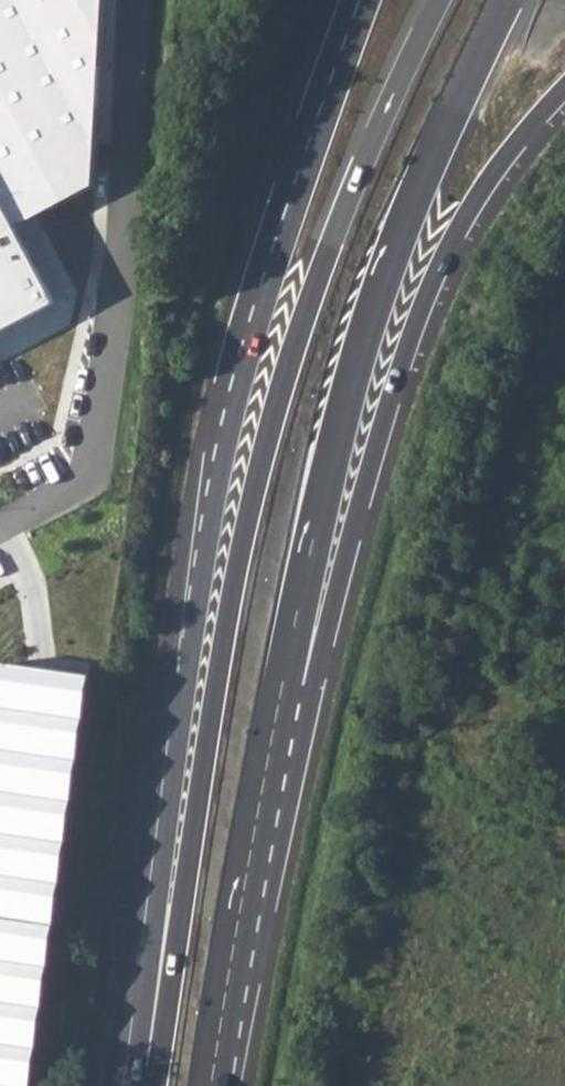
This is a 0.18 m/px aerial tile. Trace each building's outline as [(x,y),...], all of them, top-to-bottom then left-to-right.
[(57,309),(17,225),(81,190),(98,0),(0,0),(0,336),(57,309)] [(0,667),(0,1085),(35,1085),(86,679),(0,667)]
